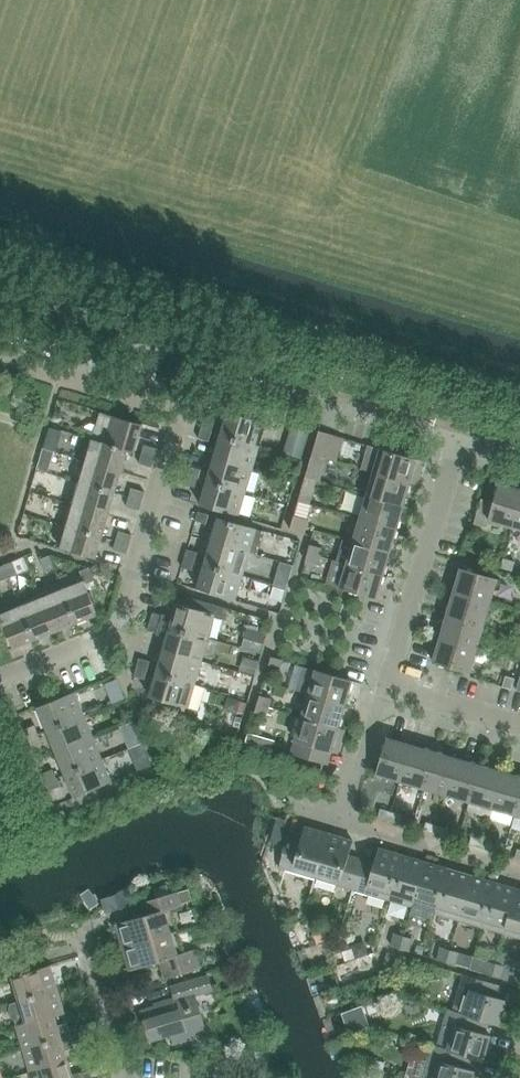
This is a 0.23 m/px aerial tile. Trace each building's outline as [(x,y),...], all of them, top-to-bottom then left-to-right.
[(228,411),(221,436),(259,447),(266,423),(228,411)] [(92,439),(91,440),(126,450),(133,452),(141,425),(100,413),(92,439)] [(203,420),(201,430),(211,433),(214,424),(203,420)] [(211,433),(201,430),(198,439),(209,442),(211,433)] [(309,463),(305,478),(319,482),(333,435),(319,431),(309,463)] [(221,436),(214,458),(252,469),(259,447),(221,436)] [(91,442),(86,461),(120,471),(126,450),(91,440),(91,442)] [(144,445),(142,454),(155,458),(157,449),(144,445)] [(423,462),(369,446),(362,469),(374,473),(373,473),(410,484),(413,475),(419,477),(423,462)] [(142,454),(139,464),(152,467),(155,458),(142,454)] [(207,481),(245,492),(252,469),(214,458),(207,481)] [(80,480),(79,483),(114,493),(120,471),(86,461),(80,480)] [(190,466),(187,475),(198,479),(200,469),(190,466)] [(373,473),(367,496),(403,506),(410,484),(373,473)] [(187,475),(184,485),(195,488),(198,479),(187,475)] [(245,492),(207,481),(200,505),(238,516),(245,492)] [(78,485),(73,505),(107,515),(114,493),(79,483),(78,485)] [(481,499),(474,524),(487,528),(489,521),(513,528),(519,503),(519,490),(499,484),(494,502),(481,499)] [(129,498),(142,501),(145,492),(132,488),(129,498)] [(312,496),(301,492),(298,501),(309,504),(312,496)] [(360,519),(396,529),(403,506),(367,496),(360,519)] [(142,501),(129,498),(126,507),(139,511),(142,501)] [(67,523),(66,526),(101,536),(107,515),(73,505),(67,523)] [(198,512),(195,521),(206,524),(209,515),(198,512)] [(294,516),(290,530),(304,534),(308,520),(294,516)] [(256,529),(218,518),(211,542),(249,553),(256,529)] [(360,519),(353,542),(390,552),(396,529),(360,519)] [(101,536),(66,526),(65,529),(66,529),(60,548),(94,558),(101,536)] [(116,541),(129,545),(132,535),(119,532),(116,541)] [(113,550),(127,554),(129,545),(116,541),(113,550)] [(249,553),(211,542),(204,565),(242,576),(249,553)] [(353,542),(347,564),(383,575),(390,552),(353,542)] [(320,548),(309,545),(307,553),(318,556),(320,548)] [(184,559),(195,562),(198,553),(187,549),(184,559)] [(318,556),(307,553),(305,561),(316,564),(318,556)] [(40,560),(45,572),(54,569),(49,556),(40,560)] [(184,559),(181,568),(192,571),(195,562),(184,559)] [(503,559),(500,568),(512,571),(515,562),(503,559)] [(347,564),(334,561),(327,585),(376,599),(383,575),(347,564)] [(13,562),(4,565),(9,578),(18,575),(13,562)] [(4,565),(0,567),(0,582),(9,578),(4,565)] [(242,576),(204,565),(197,589),(235,600),(242,576)] [(65,588),(62,589),(76,623),(97,614),(85,584),(94,581),(89,568),(80,572),(83,581),(65,588)] [(461,569),(454,593),(490,603),(497,579),(461,569)] [(60,590),(42,598),(55,631),(76,623),(62,589),(60,590)] [(454,593),(447,616),(483,626),(490,603),(454,593)] [(23,605),(20,606),(34,639),(55,631),(42,598),(23,605)] [(177,603),(170,627),(208,639),(215,614),(177,603)] [(20,606),(18,607),(0,615),(0,617),(13,648),(34,639),(20,606)] [(152,612),(150,622),(161,625),(163,616),(152,612)] [(447,616),(440,638),(477,649),(483,626),(447,616)] [(161,625),(150,622),(147,631),(158,634),(161,625)] [(208,639),(170,627),(163,650),(201,661),(208,639)] [(246,628),(241,645),(258,650),(263,633),(246,628)] [(477,649),(440,638),(433,662),(470,673),(477,649)] [(519,657),(519,647),(515,646),(512,655),(519,657)] [(163,650),(157,673),(195,684),(201,661),(163,650)] [(270,656),(267,665),(278,668),(281,660),(270,656)] [(136,667),(147,671),(150,661),(139,658),(136,667)] [(147,671),(136,667),(134,677),(145,680),(147,671)] [(297,691),(309,694),(345,705),(352,681),(316,670),(315,671),(304,667),(297,691)] [(157,673),(150,697),(188,708),(195,684),(157,673)] [(502,687),(511,690),(515,679),(505,676),(502,687)] [(38,707),(47,730),(84,716),(75,692),(38,707)] [(259,696),(257,703),(268,706),(270,698),(259,694),(259,696)] [(309,694),(302,717),(338,728),(345,705),(309,694)] [(268,706),(257,703),(254,711),(265,714),(268,706)] [(47,730),(56,753),(93,738),(84,716),(47,730)] [(323,749),(337,754),(341,740),(335,738),(338,728),(302,717),(292,750),(320,758),(323,749)] [(24,729),(28,738),(38,734),(35,725),(24,729)] [(38,734),(28,738),(31,747),(42,743),(38,734)] [(56,753),(65,775),(102,760),(93,738),(56,753)] [(376,775),(400,782),(411,745),(387,738),(376,775)] [(434,752),(411,745),(400,782),(423,788),(434,752)] [(423,788),(446,795),(457,759),(434,752),(423,788)] [(446,795),(469,802),(479,766),(457,759),(446,795)] [(102,760),(65,775),(74,798),(111,783),(102,760)] [(469,802),(492,809),(502,772),(479,766),(469,802)] [(42,774),(46,783),(56,778),(53,769),(42,774)] [(515,815),(519,797),(519,777),(502,772),(492,809),(515,815)] [(46,783),(49,791),(60,787),(56,778),(46,783)] [(377,818),(389,821),(391,812),(380,809),(377,818)] [(389,821),(400,825),(403,815),(391,812),(389,821)] [(423,832),(434,835),(437,826),(426,822),(423,832)] [(434,835),(446,838),(448,829),(437,826),(434,835)] [(279,868),(316,879),(329,834),(305,827),(300,842),(288,838),(279,868)] [(316,879),(353,889),(361,860),(349,856),(353,841),(329,834),(316,879)] [(469,845),(480,848),(483,839),(472,836),(469,845)] [(480,848),(491,852),(494,842),(483,839),(480,848)] [(353,889),(390,900),(402,856),(378,849),(374,863),(361,860),(353,889)] [(390,900),(412,907),(425,863),(402,856),(390,900)] [(412,907),(436,914),(449,869),(425,863),(412,907)] [(436,914),(459,920),(472,876),(449,869),(436,914)] [(472,876),(459,920),(482,927),(495,883),(472,876)] [(482,927),(504,934),(517,890),(495,883),(482,927)] [(504,934),(519,938),(519,890),(517,890),(504,934)] [(117,924),(123,947),(172,933),(166,911),(183,906),(179,892),(150,901),(154,914),(117,924)] [(172,933),(123,947),(130,971),(167,960),(172,977),(201,969),(196,950),(179,955),(172,933)] [(391,947),(400,949),(404,936),(395,934),(391,947)] [(404,936),(400,949),(409,952),(412,939),(404,936)] [(438,960),(446,963),(450,950),(441,947),(438,960)] [(450,950),(446,963),(455,965),(459,953),(450,950)] [(483,974),(492,976),(496,963),(487,961),(483,974)] [(496,963),(492,976),(501,979),(504,966),(496,963)] [(12,977),(19,1001),(57,990),(50,966),(12,977)] [(464,975),(453,1012),(483,1021),(499,1026),(506,1000),(496,997),(499,985),(464,975)] [(164,1002),(165,1004),(142,1011),(150,1040),(172,1034),(174,1043),(206,1034),(195,996),(212,991),(208,976),(172,987),(175,998),(164,1002)] [(15,1020),(17,1025),(26,1023),(26,1024),(55,1015),(55,1017),(65,1014),(57,990),(19,1001),(11,1004),(9,1009),(12,1019),(15,1020)] [(448,1010),(437,1047),(468,1056),(483,1061),(490,1036),(480,1033),(483,1021),(453,1012),(448,1010)] [(17,1025),(16,1025),(23,1049),(69,1036),(67,1027),(66,1025),(58,1027),(55,1017),(55,1015),(26,1024),(26,1023),(17,1025)] [(67,1027),(69,1036),(78,1033),(76,1024),(67,1027)] [(78,1033),(69,1036),(72,1045),(81,1042),(78,1033)] [(69,1036),(23,1049),(30,1072),(68,1061),(65,1049),(73,1047),(72,1045),(69,1036)] [(474,1071),(464,1068),(468,1056),(437,1047),(432,1046),(422,1077),(472,1077),(474,1071)] [(30,1072),(32,1077),(73,1077),(68,1061),(30,1072)]
